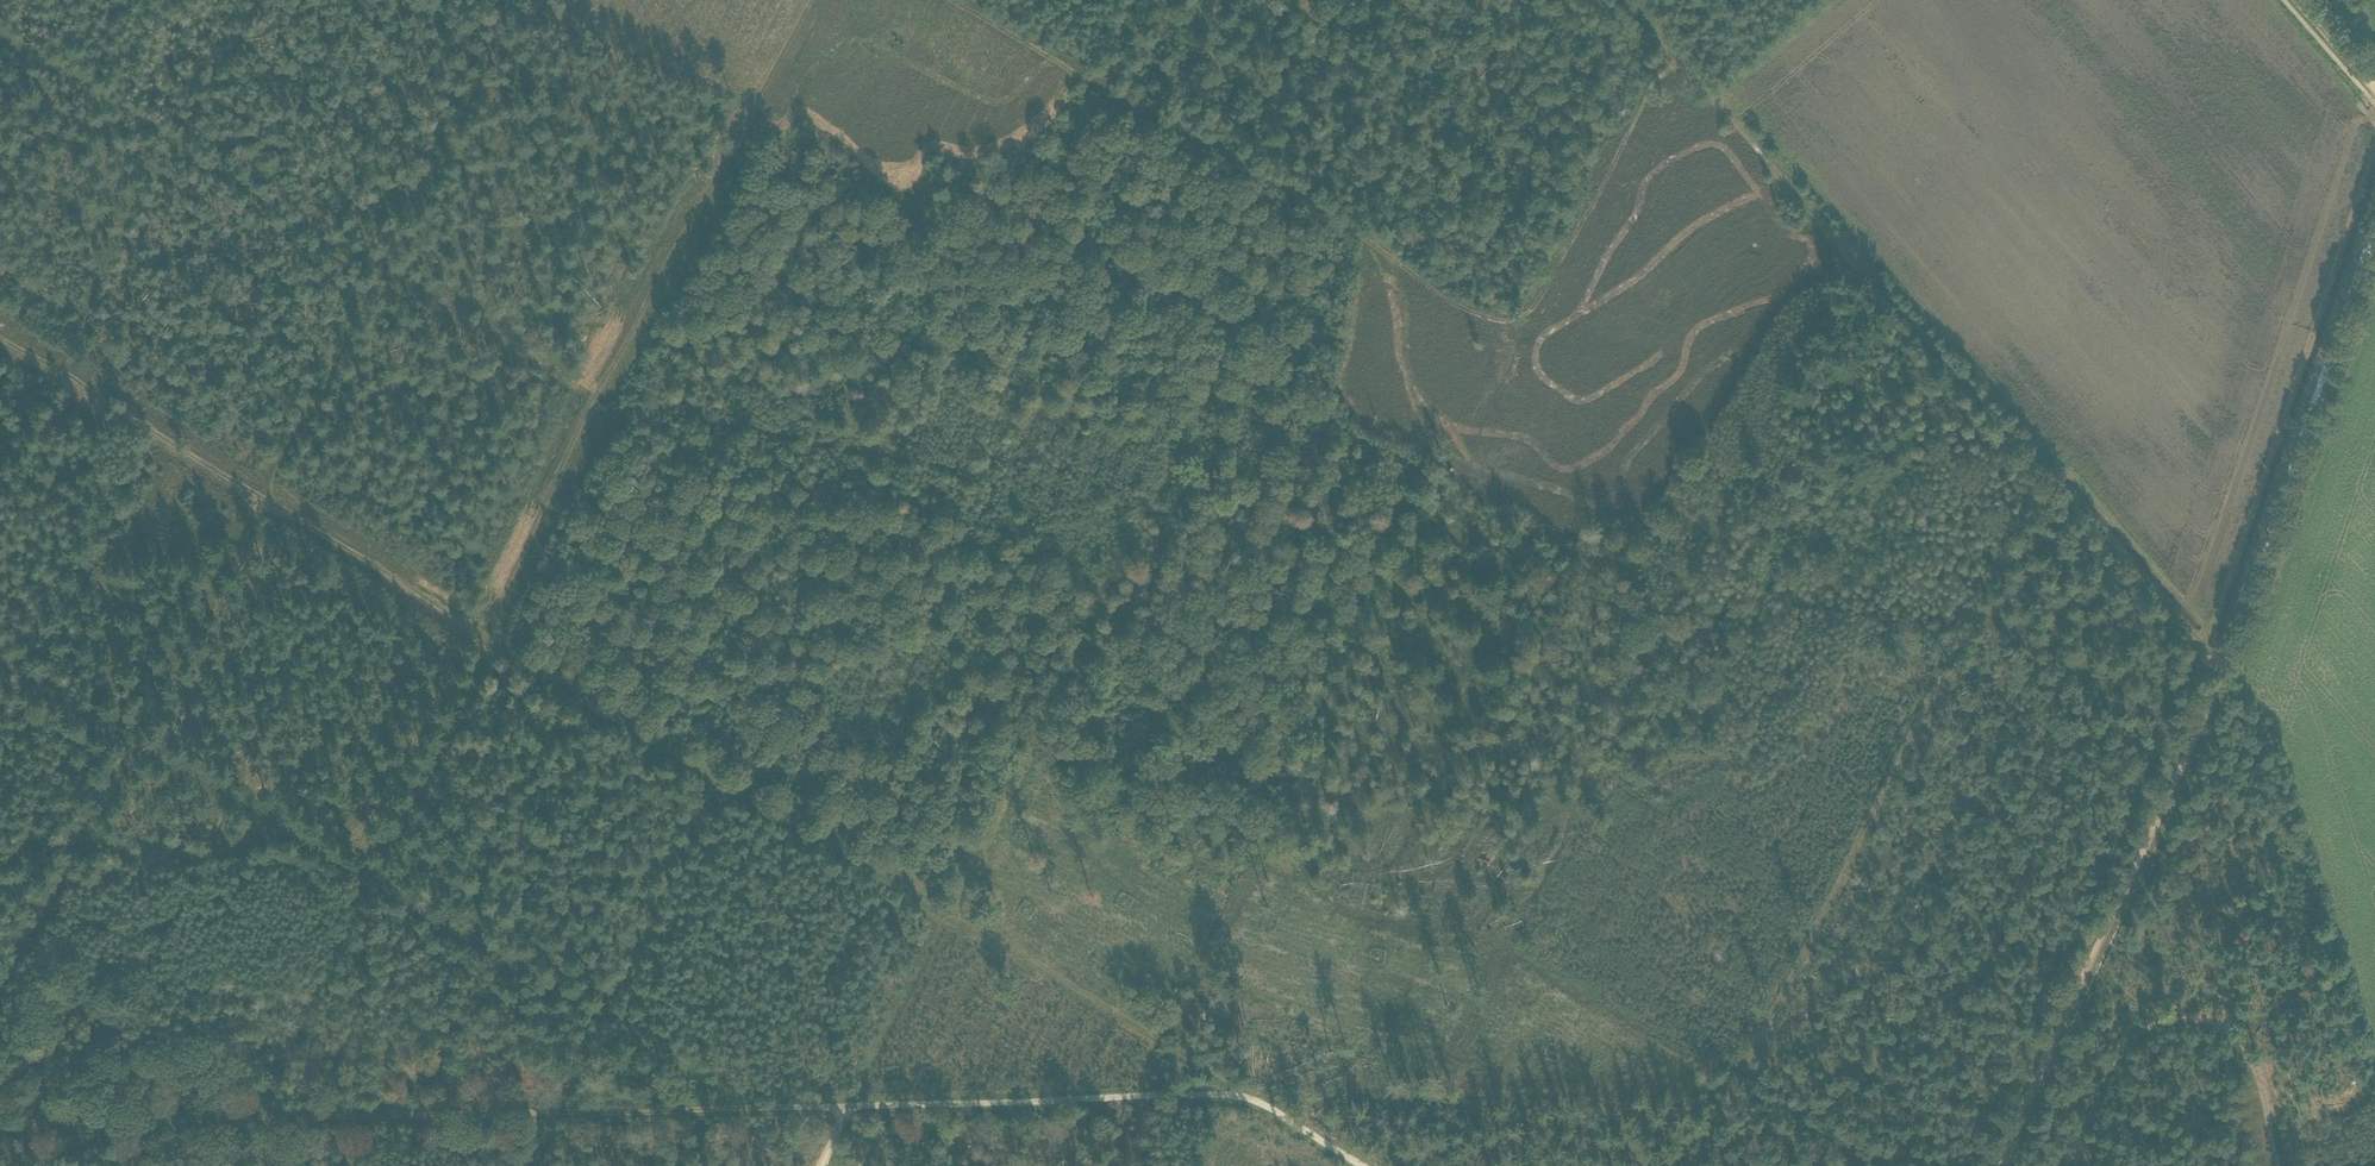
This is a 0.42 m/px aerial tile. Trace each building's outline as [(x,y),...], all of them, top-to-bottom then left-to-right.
[(2328,1165),(2374,1165),(2374,1155),(2328,1165)]
